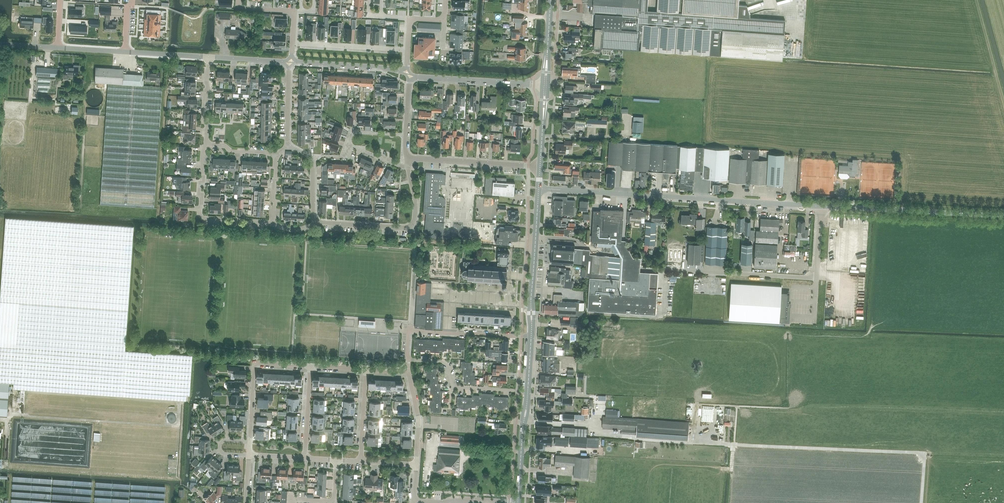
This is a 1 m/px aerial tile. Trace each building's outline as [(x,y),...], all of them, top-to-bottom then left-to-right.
[(470,0),(462,0),(462,1),(454,1),(453,4),(452,5),(452,7),(453,8),(453,9),(465,10),(466,2),(469,2),(470,0)] [(573,1),(579,2),(579,3),(578,8),(578,7),(577,11),(583,11),(584,8),(583,8),(583,3),(583,2),(588,2),(588,3),(588,5),(591,5),(590,13),(593,13),(597,13),(595,28),(594,47),(615,49),(703,54),(710,55),(715,55),(783,59),(785,20),(750,18),(750,15),(747,5),(738,5),(739,0),(659,0),(658,8),(658,12),(648,12),(648,0),(573,0),(573,1)] [(71,9),(70,16),(81,17),(81,10),(83,10),(84,6),(76,6),(75,9),(71,9)] [(101,6),(100,14),(106,15),(110,15),(111,7),(101,6)] [(15,12),(14,19),(20,19),(20,27),(27,28),(27,27),(33,27),(33,22),(34,20),(34,17),(28,17),(18,16),(19,12),(15,12)] [(453,14),(452,21),(464,22),(465,12),(458,12),(458,14),(453,14)] [(281,15),(272,14),(272,18),(276,18),(275,25),(287,26),(288,22),(287,22),(287,18),(281,18),(281,15)] [(106,15),(105,30),(115,31),(116,25),(117,25),(117,22),(112,22),(112,24),(110,24),(110,15),(106,15)] [(513,15),(513,22),(515,23),(515,28),(519,28),(527,29),(527,23),(524,23),(524,20),(524,16),(513,15)] [(43,17),(42,24),(46,24),(45,32),(52,32),(53,20),(49,20),(49,17),(43,17)] [(384,28),(384,37),(387,37),(387,42),(395,42),(395,31),(398,31),(398,23),(399,21),(394,21),(394,23),(394,27),(388,27),(387,29),(384,28)] [(457,28),(457,31),(463,31),(464,22),(452,21),(452,28),(457,28)] [(306,37),(313,38),(313,31),(316,31),(317,23),(312,23),(311,26),(306,25),(306,37)] [(331,25),(331,35),(338,36),(338,29),(342,29),(342,23),(339,23),(338,26),(331,25)] [(318,38),(325,38),(325,31),(328,31),(329,25),(323,24),(323,27),(318,27),(318,38)] [(71,25),(70,33),(84,34),(85,26),(87,27),(87,26),(71,25)] [(232,37),(232,38),(239,38),(239,37),(241,37),(243,39),(247,34),(242,31),(240,31),(240,30),(235,29),(235,27),(231,26),(231,29),(227,29),(227,37),(232,37)] [(366,33),(370,33),(371,27),(366,26),(366,30),(358,29),(358,40),(366,41),(366,33)] [(373,30),(372,41),(379,42),(380,34),(383,34),(383,28),(378,28),(378,27),(373,27),(373,30)] [(511,31),(511,33),(511,34),(512,35),(512,39),(519,40),(519,37),(519,35),(519,34),(523,34),(527,34),(527,29),(519,28),(514,28),(512,28),(512,29),(511,30),(511,31)] [(451,34),(451,40),(463,41),(463,31),(457,31),(456,34),(451,34)] [(565,38),(565,39),(565,42),(575,42),(579,42),(579,39),(580,37),(580,32),(579,32),(575,31),(572,31),(572,35),(565,34),(565,38)] [(275,32),(275,41),(286,42),(286,36),(282,35),(281,35),(281,32),(275,32)] [(419,56),(435,57),(435,49),(435,42),(435,41),(433,38),(432,38),(432,37),(419,37),(416,36),(416,53),(419,53),(419,56)] [(463,41),(451,40),(451,47),(456,48),(455,51),(462,51),(463,41)] [(563,50),(563,57),(563,58),(571,58),(572,57),(576,55),(576,52),(578,52),(581,52),(581,49),(578,49),(578,48),(569,48),(569,51),(563,50)] [(454,63),(457,63),(461,63),(462,63),(462,59),(465,59),(466,59),(466,56),(470,56),(470,53),(470,52),(466,52),(462,51),(462,54),(458,54),(455,54),(451,54),(450,54),(450,62),(450,63),(454,63)] [(65,66),(65,75),(78,75),(78,70),(80,70),(80,65),(74,65),(74,67),(65,66)] [(197,67),(187,66),(186,76),(196,76),(197,67)] [(37,67),(36,76),(57,77),(57,71),(57,69),(37,67)] [(563,67),(563,75),(571,76),(570,78),(574,78),(575,76),(580,76),(580,75),(581,68),(563,67)] [(96,83),(108,83),(100,205),(154,209),(162,87),(142,85),(142,82),(142,75),(123,74),(124,69),(97,68),(96,83)] [(147,80),(160,81),(161,73),(148,72),(147,80)] [(224,72),(223,83),(226,83),(226,80),(229,81),(229,84),(232,85),(232,78),(230,78),(230,72),(224,72)] [(258,77),(258,82),(263,82),(263,80),(269,81),(272,81),(273,77),(271,77),(271,74),(270,73),(269,72),(266,72),(266,73),(262,73),(261,77),(258,77)] [(185,82),(185,87),(195,88),(195,86),(196,86),(196,83),(195,83),(195,82),(196,82),(190,81),(190,78),(185,78),(178,78),(178,80),(181,81),(181,82),(185,82)] [(376,86),(376,87),(381,87),(381,86),(382,86),(386,86),(387,87),(388,88),(389,87),(394,87),(394,88),(399,89),(399,83),(398,83),(398,81),(392,81),(392,79),(390,79),(383,78),(382,78),(382,84),(376,84),(376,86)] [(260,88),(260,91),(263,91),(272,92),(273,89),(274,89),(274,86),(268,86),(269,83),(260,82),(260,88)] [(195,88),(185,87),(185,92),(181,91),(181,96),(189,96),(189,93),(195,94),(195,93),(195,88)] [(428,89),(427,89),(421,89),(420,97),(431,98),(431,95),(433,95),(434,90),(431,90),(428,89)] [(102,98),(102,97),(101,95),(100,93),(99,92),(98,91),(97,91),(96,90),(94,90),(93,90),(91,90),(89,91),(88,92),(87,93),(86,95),(85,96),(85,98),(85,99),(85,101),(86,102),(87,104),(89,105),(90,105),(91,106),(93,106),(95,106),(96,106),(98,105),(99,104),(100,103),(101,101),(101,100),(102,98)] [(263,91),(260,91),(259,94),(259,99),(265,100),(265,97),(268,97),(274,97),(274,94),(272,94),(272,92),(263,91)] [(383,101),(383,105),(389,105),(392,105),(392,102),(397,102),(397,96),(389,96),(389,93),(389,92),(383,92),(383,94),(383,97),(387,97),(386,101),(383,101)] [(564,102),(564,103),(574,104),(574,105),(577,105),(578,99),(579,99),(583,100),(583,98),(591,99),(591,97),(591,95),(583,94),(579,94),(571,93),(571,94),(571,97),(569,97),(564,96),(564,102)] [(447,99),(446,99),(446,100),(443,100),(442,109),(447,109),(448,106),(449,106),(449,102),(453,103),(453,94),(448,94),(447,98),(447,99)] [(471,98),(469,97),(469,105),(470,105),(469,108),(473,109),(473,111),(478,111),(479,103),(478,103),(476,103),(476,98),(477,94),(473,94),(473,95),(472,95),(471,98)] [(187,106),(197,107),(197,100),(188,99),(188,97),(178,96),(178,101),(185,101),(184,105),(185,106),(187,106)] [(484,102),(482,102),(482,108),(496,109),(496,97),(491,96),(490,102),(484,102)] [(514,99),(511,99),(510,105),(514,105),(514,104),(517,104),(517,110),(525,111),(525,100),(518,100),(514,100),(514,99)] [(384,111),(384,118),(388,118),(388,115),(396,115),(396,109),(389,108),(389,105),(383,105),(381,105),(381,111),(384,111)] [(570,116),(570,117),(575,117),(576,111),(578,112),(579,107),(575,107),(569,106),(569,107),(569,109),(568,109),(563,108),(563,109),(564,109),(563,115),(563,119),(567,119),(567,116),(570,116)] [(419,110),(419,118),(426,118),(427,116),(429,116),(431,116),(431,111),(432,112),(442,112),(442,109),(432,108),(432,109),(427,109),(426,111),(419,110)] [(184,114),(183,120),(186,120),(196,121),(196,114),(190,113),(190,110),(184,110),(184,114)] [(350,114),(350,116),(347,116),(347,124),(353,124),(353,120),(354,117),(356,117),(357,110),(350,110),(350,114)] [(366,112),(365,125),(366,125),(370,125),(371,121),(374,121),(374,112),(372,112),(366,112)] [(512,120),(512,121),(511,121),(509,121),(509,125),(515,126),(516,124),(516,122),(523,122),(523,115),(516,115),(511,115),(511,120),(512,120)] [(643,132),(643,127),(644,117),(634,116),(633,131),(643,132)] [(388,118),(384,118),(381,118),(380,122),(384,122),(384,127),(387,127),(396,127),(396,121),(388,121),(388,120),(388,118)] [(563,125),(562,133),(574,134),(574,130),(575,130),(576,126),(578,126),(578,127),(583,127),(584,127),(586,127),(587,126),(594,126),(597,126),(606,127),(607,120),(598,120),(598,119),(587,119),(587,121),(576,120),(576,121),(563,120),(563,123),(563,125)] [(183,126),(183,130),(189,131),(189,128),(195,128),(196,121),(186,120),(185,126),(183,126)] [(336,126),(334,132),(341,134),(341,133),(342,132),(343,128),(336,126)] [(522,132),(522,129),(517,129),(518,126),(513,126),(512,131),(516,131),(516,136),(522,137),(522,132)] [(331,131),(328,130),(327,133),(333,135),(332,138),(339,140),(340,136),(341,135),(341,134),(334,132),(331,131)] [(452,141),(452,137),(453,137),(453,135),(447,134),(447,137),(446,137),(446,131),(441,130),(440,140),(443,140),(443,147),(445,147),(449,147),(449,140),(451,141),(452,141)] [(181,131),(181,134),(181,136),(185,137),(184,143),(194,144),(195,135),(191,134),(188,134),(188,131),(181,131)] [(453,137),(457,137),(456,141),(455,141),(455,148),(461,148),(461,141),(463,141),(464,135),(457,135),(457,131),(453,131),(453,134),(453,135),(453,137)] [(428,139),(428,136),(428,134),(419,134),(419,136),(419,138),(418,138),(418,145),(419,145),(424,145),(424,139),(425,139),(427,139),(428,139)] [(330,148),(337,151),(339,145),(332,143),(330,142),(330,140),(323,137),(323,140),(322,142),(328,144),(327,147),(330,148)] [(516,151),(517,151),(520,151),(521,144),(518,143),(518,139),(511,138),(511,144),(511,147),(508,147),(507,151),(514,152),(514,151),(516,151)] [(480,142),(480,149),(482,149),(482,150),(483,151),(485,151),(485,150),(486,150),(486,146),(489,146),(489,143),(486,143),(486,140),(482,139),(481,142),(480,142)] [(502,141),(494,141),(494,144),(493,144),(493,151),(499,151),(499,144),(502,144),(502,141)] [(573,142),(565,141),(565,143),(565,145),(556,144),(556,155),(566,155),(566,149),(572,149),(572,148),(573,142)] [(636,170),(649,171),(650,144),(609,141),(608,164),(621,165),(621,169),(636,170)] [(676,169),(679,169),(680,146),(677,146),(677,145),(650,144),(649,171),(662,171),(665,178),(668,178),(669,172),(676,172),(676,169)] [(179,151),(179,155),(192,156),(192,150),(188,150),(187,149),(187,146),(185,146),(179,146),(178,151),(179,151)] [(679,169),(686,170),(685,179),(694,179),(694,170),(703,171),(702,177),(711,178),(716,178),(719,178),(727,179),(729,149),(680,146),(679,169)] [(729,182),(767,185),(768,160),(759,159),(759,150),(743,149),(743,159),(731,158),(729,182)] [(769,154),(768,160),(767,185),(782,186),(784,155),(769,154)] [(192,156),(179,155),(181,155),(181,159),(178,158),(177,161),(177,164),(184,164),(184,161),(191,162),(192,156)] [(213,167),(219,167),(219,158),(217,158),(217,157),(216,157),(212,156),(212,161),(213,161),(213,163),(211,163),(210,171),(213,171),(213,167)] [(359,164),(364,166),(367,160),(366,160),(365,159),(362,157),(359,164)] [(230,159),(230,171),(236,171),(236,168),(238,168),(239,162),(238,162),(236,162),(236,159),(230,159)] [(853,159),(853,161),(852,162),(848,162),(848,166),(839,166),(839,174),(848,174),(850,176),(854,177),(857,174),(858,163),(858,161),(858,160),(853,159)] [(367,160),(364,166),(363,169),(368,171),(367,173),(371,175),(371,174),(374,166),(372,165),(373,162),(369,161),(368,160),(367,160)] [(323,170),(323,171),(328,172),(328,170),(331,170),(331,173),(332,173),(334,174),(335,163),(334,163),(333,163),(329,163),(329,164),(327,164),(325,165),(325,166),(323,166),(322,170),(323,170)] [(572,176),(579,177),(579,169),(570,169),(570,164),(555,163),(555,169),(564,170),(564,173),(570,173),(573,173),(572,176)] [(184,164),(177,164),(177,170),(181,170),(181,174),(190,175),(191,168),(184,167),(184,164)] [(348,164),(347,164),(347,178),(348,178),(349,178),(349,174),(355,175),(356,168),(353,168),(353,164),(349,164),(348,164)] [(370,178),(374,180),(376,176),(379,177),(380,174),(383,167),(378,165),(375,170),(375,171),(374,171),(373,174),(371,174),(371,175),(369,178),(370,178)] [(389,170),(388,169),(385,176),(384,175),(382,179),(381,179),(380,183),(385,185),(385,184),(387,181),(385,181),(386,179),(392,182),(393,179),(391,178),(392,175),(393,174),(392,174),(393,172),(389,170)] [(678,182),(678,185),(680,185),(680,189),(689,189),(689,190),(693,190),(692,190),(692,184),(693,184),(694,179),(685,179),(686,170),(679,169),(681,169),(680,182),(678,182)] [(608,173),(607,185),(609,185),(609,186),(611,186),(612,186),(612,185),(614,185),(615,170),(612,170),(611,173),(608,173)] [(587,183),(591,183),(592,172),(584,171),(583,180),(586,180),(587,183)] [(446,175),(444,174),(444,173),(426,172),(423,213),(426,213),(425,225),(425,229),(425,237),(443,238),(444,231),(445,212),(446,202),(446,201),(445,200),(445,199),(444,199),(444,198),(443,198),(442,198),(442,197),(441,197),(439,197),(439,194),(439,193),(439,192),(439,191),(439,187),(439,184),(445,185),(446,182),(446,175)] [(592,172),(591,183),(596,183),(597,180),(600,181),(600,172),(592,172)] [(635,186),(642,186),(645,186),(646,178),(648,178),(648,175),(646,175),(646,172),(640,172),(640,180),(635,180),(635,186)] [(177,177),(177,184),(176,184),(176,187),(176,188),(177,189),(179,189),(179,188),(189,189),(190,182),(184,181),(184,177),(177,177)] [(493,194),(514,196),(515,183),(506,183),(506,178),(486,177),(484,194),(492,195),(493,194)] [(211,187),(211,193),(221,193),(221,189),(224,189),(225,185),(217,184),(217,187),(211,187)] [(336,186),(329,185),(329,188),(321,188),(321,194),(329,194),(329,191),(332,191),(336,191),(336,186)] [(255,190),(255,195),(265,195),(265,190),(260,190),(260,187),(255,187),(255,190)] [(181,203),(191,204),(192,196),(183,195),(183,192),(176,192),(176,196),(182,197),(181,203)] [(221,193),(211,193),(211,199),(219,199),(219,202),(224,203),(225,197),(221,196),(221,193)] [(552,211),(553,211),(553,213),(553,214),(558,214),(562,215),(562,214),(565,214),(564,215),(566,215),(574,215),(575,200),(567,199),(567,197),(553,196),(552,206),(552,211)] [(320,205),(320,207),(320,212),(326,212),(327,205),(332,205),(336,205),(337,205),(337,199),(336,199),(327,198),(326,201),(321,201),(320,205)] [(579,210),(587,210),(588,201),(580,200),(579,210)] [(210,212),(221,213),(221,205),(217,204),(217,206),(211,206),(210,212)] [(187,221),(188,211),(180,211),(180,207),(174,206),(174,212),(178,212),(177,220),(187,221)] [(631,211),(630,220),(634,220),(634,224),(640,224),(644,224),(645,213),(643,213),(643,211),(641,211),(641,210),(635,209),(635,211),(633,211),(633,212),(631,211)] [(620,260),(619,279),(639,281),(640,273),(640,258),(633,257),(627,246),(626,244),(626,241),(626,240),(621,240),(623,210),(615,210),(615,212),(595,211),(595,210),(593,210),(592,238),(588,238),(588,242),(591,242),(614,243),(620,256),(620,260)] [(508,211),(508,216),(509,216),(509,221),(519,221),(519,216),(518,216),(518,211),(508,211)] [(664,223),(665,223),(665,217),(661,217),(661,213),(658,213),(655,213),(655,212),(652,212),(651,218),(651,221),(660,221),(660,223),(664,223)] [(697,214),(692,214),(689,214),(689,215),(681,215),(681,220),(679,220),(679,224),(685,224),(685,222),(695,223),(695,228),(702,229),(703,219),(696,218),(697,214)] [(737,217),(736,231),(744,231),(744,235),(749,235),(749,240),(753,240),(753,231),(750,231),(750,222),(744,222),(744,218),(737,218),(737,217)] [(554,222),(554,223),(554,224),(558,224),(558,226),(566,226),(566,223),(567,223),(568,218),(562,218),(554,218),(553,219),(553,221),(554,221),(554,222)] [(7,416),(8,398),(9,383),(13,383),(13,389),(185,400),(186,400),(186,397),(186,396),(189,396),(190,373),(191,356),(190,356),(124,351),(125,340),(133,227),(5,219),(0,296),(0,416),(7,416)] [(753,241),(755,241),(753,268),(775,269),(778,224),(782,225),(782,220),(777,219),(761,219),(760,231),(756,231),(753,231),(753,241)] [(798,221),(797,231),(802,231),(802,237),(808,237),(808,229),(805,229),(805,221),(798,221)] [(645,245),(648,245),(655,245),(656,222),(646,222),(645,245)] [(513,228),(512,227),(505,227),(505,229),(497,228),(497,229),(496,229),(495,243),(510,245),(511,244),(511,243),(511,242),(510,242),(510,240),(518,241),(519,236),(518,235),(518,234),(519,234),(520,234),(520,233),(521,233),(521,232),(521,231),(520,230),(519,230),(513,229),(513,228)] [(707,227),(706,247),(716,248),(717,227),(714,227),(711,227),(707,227)] [(717,227),(716,248),(727,249),(728,228),(724,228),(721,228),(717,227)] [(742,242),(741,262),(751,262),(752,242),(742,242)] [(583,265),(586,266),(587,254),(590,254),(590,249),(586,249),(584,249),(574,248),(574,245),(561,244),(552,244),(551,262),(551,263),(565,264),(566,264),(582,265),(583,265)] [(701,245),(690,244),(688,244),(688,263),(700,264),(700,262),(703,262),(704,245),(701,245)] [(706,247),(705,265),(726,266),(727,249),(716,248),(706,247)] [(505,264),(509,264),(509,261),(510,253),(498,252),(497,267),(495,267),(495,266),(494,266),(494,267),(491,266),(490,266),(486,266),(482,266),(482,265),(482,266),(478,266),(478,265),(477,265),(477,266),(474,265),(473,265),(471,265),(471,268),(469,268),(469,262),(466,262),(463,262),(463,269),(462,270),(462,271),(462,272),(462,273),(462,274),(462,275),(463,275),(463,276),(464,276),(465,277),(467,277),(467,278),(467,279),(468,279),(472,279),(472,282),(473,282),(476,282),(477,282),(481,282),(481,283),(481,282),(485,282),(485,283),(486,283),(486,282),(489,282),(489,283),(490,283),(490,282),(494,283),(498,283),(498,285),(502,285),(502,283),(507,283),(507,279),(506,279),(507,278),(507,271),(508,271),(508,270),(509,270),(509,269),(508,268),(507,268),(507,267),(504,267),(505,264)] [(585,277),(590,277),(612,279),(613,256),(609,256),(608,256),(590,254),(587,254),(586,266),(585,277)] [(559,267),(551,267),(550,272),(549,272),(548,286),(554,287),(555,285),(562,285),(564,286),(563,287),(573,288),(574,281),(571,281),(572,274),(571,274),(571,270),(566,270),(566,268),(559,267)] [(612,279),(590,277),(589,279),(589,291),(589,295),(588,310),(603,311),(655,315),(657,274),(642,273),(640,273),(639,281),(619,279),(612,279)] [(418,281),(416,299),(417,299),(429,299),(431,282),(418,281)] [(729,319),(790,323),(791,304),(789,304),(790,294),(789,294),(789,291),(782,290),(782,286),(731,283),(729,319)] [(558,315),(575,316),(585,316),(585,311),(584,311),(585,303),(579,302),(572,302),(569,302),(562,302),(562,295),(554,295),(553,301),(555,301),(555,304),(550,304),(545,303),(544,313),(546,313),(558,314),(558,315)] [(417,299),(415,327),(423,328),(434,329),(443,329),(444,302),(429,301),(429,299),(417,299)] [(460,323),(501,326),(508,326),(508,325),(511,325),(511,323),(512,318),(511,318),(511,317),(509,317),(509,315),(460,312),(460,314),(458,313),(457,321),(460,321),(460,323)] [(561,321),(561,325),(570,325),(577,325),(577,326),(589,326),(590,322),(577,321),(578,317),(570,317),(570,320),(561,319),(561,321)] [(547,339),(550,339),(554,340),(557,340),(558,340),(559,331),(556,330),(548,329),(547,339)] [(443,338),(443,341),(442,351),(447,351),(447,348),(450,349),(450,339),(443,338)] [(499,349),(508,350),(509,341),(503,341),(502,343),(500,343),(499,349)] [(543,349),(542,355),(549,355),(549,354),(550,355),(558,355),(563,355),(564,355),(564,350),(557,350),(554,350),(555,343),(550,343),(550,342),(543,342),(542,349),(543,349)] [(494,357),(496,357),(496,361),(498,361),(501,361),(508,361),(508,357),(508,353),(506,353),(506,351),(495,350),(489,349),(489,356),(494,357)] [(555,356),(550,356),(543,356),(543,357),(542,357),(542,360),(542,361),(542,370),(550,370),(550,374),(555,374),(555,372),(560,372),(560,364),(558,363),(558,359),(555,359),(555,356)] [(461,369),(463,369),(473,370),(473,365),(471,365),(471,362),(461,362),(461,369)] [(497,367),(493,367),(493,370),(493,375),(499,375),(500,372),(503,372),(504,371),(507,371),(507,365),(497,364),(497,367)] [(229,367),(229,372),(231,372),(231,373),(233,373),(234,373),(234,377),(245,378),(245,371),(237,371),(237,367),(229,367)] [(427,373),(426,377),(436,377),(436,376),(437,369),(424,368),(424,373),(427,373)] [(428,381),(428,384),(438,385),(438,384),(439,376),(436,376),(436,377),(426,377),(426,380),(428,381)] [(550,386),(552,386),(552,381),(555,381),(556,376),(542,376),(541,376),(540,386),(550,386)] [(493,382),(497,382),(497,385),(503,385),(503,383),(506,383),(507,377),(493,377),(493,382)] [(228,388),(228,390),(238,390),(238,387),(240,386),(245,387),(245,382),(234,381),(234,382),(228,381),(228,384),(227,384),(226,387),(227,388),(228,388)] [(430,388),(430,391),(440,392),(440,391),(441,384),(438,384),(438,385),(428,384),(428,388),(430,388)] [(540,387),(539,395),(540,395),(540,394),(547,395),(547,399),(554,400),(555,392),(552,391),(552,388),(540,387)] [(562,397),(562,398),(567,398),(567,393),(576,394),(576,388),(566,387),(566,393),(562,393),(562,397)] [(265,398),(259,398),(258,406),(268,407),(268,402),(272,402),(272,399),(273,399),(273,394),(266,394),(265,398)] [(289,398),(288,403),(299,404),(299,398),(296,398),(296,395),(288,394),(287,398),(289,398)] [(239,407),(242,407),(243,407),(244,399),(240,399),(240,395),(232,395),(232,399),(231,398),(231,406),(239,406),(239,407)] [(314,399),(314,405),(324,406),(325,400),(326,400),(326,397),(318,396),(318,399),(314,399)] [(345,401),(344,407),(355,407),(355,401),(352,401),(352,398),(343,398),(343,401),(345,401)] [(561,401),(558,401),(554,400),(539,399),(539,407),(544,407),(544,411),(551,411),(552,407),(554,407),(554,404),(562,405),(562,401),(561,401)] [(370,402),(370,408),(380,409),(381,403),(382,403),(382,400),(374,400),(374,403),(370,402)] [(402,401),(395,401),(394,409),(399,410),(398,413),(403,414),(403,415),(405,415),(405,414),(409,414),(410,406),(402,406),(402,401)] [(287,409),(287,412),(295,413),(295,410),(298,410),(298,408),(300,408),(300,405),(299,404),(288,403),(288,409),(287,409)] [(317,411),(317,414),(325,414),(325,411),(324,411),(324,406),(314,405),(314,411),(317,411)] [(442,406),(429,405),(429,409),(432,410),(431,412),(441,413),(442,406)] [(343,412),(342,415),(351,416),(351,413),(354,413),(354,412),(356,412),(356,409),(355,408),(355,407),(344,407),(344,412),(343,412)] [(373,414),(373,417),(381,418),(381,414),(382,414),(383,409),(380,409),(370,408),(370,414),(373,414)] [(257,417),(257,424),(262,424),(262,425),(267,425),(267,420),(272,420),(272,412),(261,411),(262,412),(261,417),(257,417)] [(288,415),(287,421),(298,421),(298,416),(295,415),(295,413),(287,412),(286,415),(288,415)] [(538,421),(551,421),(553,422),(553,414),(539,413),(538,421)] [(313,416),(313,422),(323,423),(324,417),(325,417),(325,414),(317,414),(317,417),(313,416)] [(215,423),(212,425),(218,433),(223,430),(217,420),(219,418),(217,415),(212,419),(215,423)] [(229,431),(235,431),(236,420),(233,420),(233,415),(227,415),(227,419),(230,419),(229,431)] [(351,416),(342,415),(342,418),(344,419),(343,424),(354,425),(355,425),(355,424),(355,421),(354,420),(354,419),(351,419),(351,416)] [(236,420),(235,431),(242,431),(242,420),(245,420),(245,416),(239,416),(239,421),(236,420)] [(369,420),(369,426),(379,426),(380,421),(381,421),(381,418),(373,417),(373,420),(369,420)] [(689,423),(604,417),(603,428),(622,430),(621,433),(636,434),(636,437),(688,440),(689,423)] [(402,422),(402,428),(412,428),(413,422),(410,422),(410,419),(401,419),(401,422),(402,422)] [(286,426),(286,429),(294,430),(294,427),(297,427),(298,421),(287,421),(287,426),(286,426)] [(218,433),(212,425),(210,426),(207,422),(202,426),(204,429),(206,427),(213,437),(218,433)] [(316,428),(316,431),(324,432),(324,429),(323,428),(323,423),(313,422),(313,428),(316,428)] [(501,430),(506,430),(506,424),(495,423),(495,428),(495,433),(501,433),(501,430)] [(354,425),(343,424),(343,430),(342,430),(341,433),(350,433),(350,430),(353,431),(353,429),(354,429),(355,428),(355,425),(354,425)] [(562,435),(574,436),(575,430),(575,428),(575,427),(563,427),(562,429),(561,428),(552,428),(552,426),(538,425),(537,433),(551,434),(551,433),(562,434),(562,435)] [(372,432),(372,434),(380,435),(380,432),(379,432),(379,426),(369,426),(369,431),(372,432)] [(260,437),(260,440),(266,440),(267,431),(268,432),(268,428),(260,428),(260,431),(256,431),(256,437),(260,437)] [(400,434),(400,436),(409,437),(409,434),(412,434),(412,428),(402,428),(402,433),(400,433),(400,434)] [(575,430),(574,436),(586,436),(586,429),(575,428),(575,430)] [(294,430),(286,429),(283,429),(282,432),(287,433),(286,441),(292,442),(293,439),(297,439),(297,433),(294,433),(294,430)] [(324,432),(316,431),(316,434),(312,434),(312,440),(316,440),(316,443),(322,443),(323,435),(324,435),(324,432)] [(350,433),(341,433),(338,433),(338,436),(343,436),(342,445),(348,445),(348,442),(353,442),(353,436),(350,436),(350,433)] [(380,435),(372,434),(372,437),(368,437),(368,443),(372,443),(372,446),(378,447),(379,438),(380,438),(380,435)] [(441,442),(459,443),(459,436),(441,435),(441,442)] [(199,443),(199,446),(209,447),(210,440),(198,439),(198,436),(195,436),(194,442),(199,443)] [(409,437),(400,436),(400,439),(401,439),(401,448),(407,448),(407,445),(411,446),(412,440),(409,439),(409,437)] [(537,438),(536,446),(543,447),(543,445),(545,445),(550,445),(551,445),(552,437),(543,436),(543,438),(537,438)] [(570,446),(586,447),(599,448),(600,438),(587,437),(571,436),(570,446)] [(555,437),(555,445),(568,446),(569,438),(555,437)] [(209,447),(199,446),(199,449),(194,449),(193,455),(197,455),(197,452),(209,453),(209,447)] [(434,468),(434,471),(459,472),(460,455),(460,450),(439,448),(439,458),(438,458),(437,468),(434,468)] [(556,455),(555,466),(566,467),(566,464),(574,465),(574,470),(573,477),(579,477),(581,477),(588,478),(590,458),(575,457),(556,455)] [(200,466),(204,470),(207,467),(208,467),(210,469),(216,460),(212,456),(208,461),(204,465),(202,463),(200,466)] [(546,466),(551,466),(551,458),(546,458),(546,457),(540,457),(539,467),(546,468),(546,466)] [(191,463),(194,466),(199,461),(195,458),(191,463)] [(216,460),(210,469),(212,471),(209,474),(214,478),(216,475),(214,474),(221,465),(216,460)] [(229,475),(233,475),(233,465),(227,465),(226,476),(223,476),(223,480),(229,480),(229,475)] [(233,465),(233,475),(236,476),(236,480),(242,481),(242,477),(239,477),(240,465),(233,465)] [(269,482),(274,482),(274,476),(272,476),(272,469),(271,469),(271,468),(270,467),(268,467),(267,467),(267,468),(266,478),(269,478),(269,482)] [(258,473),(258,481),(266,482),(266,478),(267,468),(262,468),(261,470),(259,470),(258,473)] [(279,479),(282,479),(283,469),(283,468),(282,468),(279,468),(279,469),(278,469),(277,476),(274,476),(274,482),(279,482),(279,479)] [(295,480),(298,480),(299,470),(299,469),(298,469),(295,468),(295,469),(295,470),(294,470),(293,477),(291,477),(290,483),(295,483),(295,480)] [(285,483),(290,483),(291,477),(288,477),(288,470),(283,469),(282,479),(285,479),(285,483)] [(299,470),(298,480),(301,480),(301,484),(306,484),(307,478),(304,478),(304,471),(303,470),(303,469),(300,469),(299,469),(299,470)] [(370,490),(373,490),(374,475),(371,475),(371,478),(366,478),(365,488),(370,488),(370,490)] [(374,475),(373,490),(377,490),(377,489),(382,489),(383,479),(377,479),(378,475),(374,475)] [(391,476),(391,477),(390,477),(390,480),(391,480),(390,487),(396,487),(395,498),(402,498),(403,491),(403,488),(404,488),(404,486),(403,486),(403,481),(399,481),(399,476),(391,476)] [(536,489),(536,490),(536,492),(537,493),(537,494),(551,496),(551,488),(538,487),(537,488),(536,489)] [(204,497),(207,502),(214,502),(213,500),(216,498),(212,493),(204,497)]
